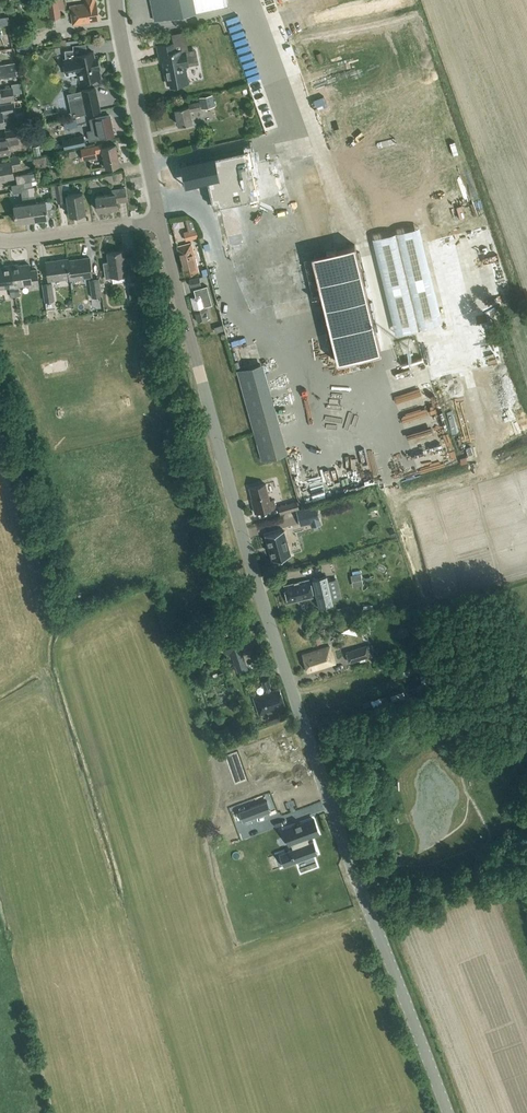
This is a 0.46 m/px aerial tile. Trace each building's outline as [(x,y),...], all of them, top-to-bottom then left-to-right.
[(61,16),(58,0),(47,0),(50,18),(61,16)] [(94,1),(94,0),(84,0),(84,3),(70,5),(73,24),(99,20),(95,1),(94,1)] [(154,20),(228,4),(227,0),(150,0),(154,20)] [(10,11),(0,12),(1,21),(12,19),(10,11)] [(195,57),(204,55),(200,37),(191,39),(195,57)] [(32,39),(20,41),(15,42),(17,52),(33,50),(32,39)] [(182,52),(181,49),(176,50),(174,42),(157,46),(160,60),(162,60),(167,83),(170,83),(170,85),(188,82),(185,66),(187,66),(184,52),(182,52)] [(98,65),(99,65),(97,55),(94,56),(93,51),(77,54),(77,53),(75,54),(74,49),(64,50),(65,56),(67,55),(67,58),(64,59),(65,65),(66,74),(78,71),(80,81),(98,76),(96,65),(98,65)] [(16,74),(14,62),(0,64),(0,77),(16,74)] [(14,99),(12,86),(0,88),(0,102),(14,99)] [(69,100),(73,116),(101,109),(96,88),(82,91),(83,97),(69,100)] [(212,94),(199,97),(201,108),(215,106),(212,94)] [(174,109),(178,124),(192,121),(190,111),(200,108),(199,101),(188,103),(189,105),(174,109)] [(4,125),(3,117),(13,115),(11,102),(0,104),(1,110),(0,110),(0,126),(4,125)] [(114,134),(109,114),(89,119),(92,130),(88,131),(90,140),(114,134)] [(285,122),(269,128),(273,139),(289,133),(285,122)] [(29,135),(27,126),(21,127),(21,128),(5,130),(6,136),(0,138),(0,154),(9,152),(8,144),(19,142),(18,137),(29,135)] [(74,137),(76,146),(85,144),(83,135),(74,137)] [(120,164),(115,144),(102,147),(101,143),(81,148),(83,159),(96,156),(95,152),(102,151),(105,167),(120,164)] [(320,295),(336,361),(380,351),(354,243),(336,248),(313,154),(279,163),(278,159),(246,167),(243,152),(180,167),(184,187),(212,181),(219,211),(216,211),(223,242),(226,242),(227,244),(229,244),(237,279),(251,312),(320,295)] [(13,177),(11,166),(17,165),(21,165),(19,155),(9,157),(9,161),(0,163),(0,179),(13,177)] [(31,181),(37,180),(35,172),(28,173),(16,175),(17,183),(11,184),(28,182),(31,181)] [(47,217),(46,209),(50,209),(53,206),(52,199),(36,202),(33,186),(31,186),(31,181),(28,182),(33,219),(47,217)] [(12,193),(21,191),(23,203),(14,204),(16,221),(33,219),(28,182),(11,184),(12,193)] [(55,184),(58,202),(65,201),(62,183),(55,184)] [(97,210),(117,207),(116,202),(127,200),(125,187),(110,189),(111,193),(95,196),(97,210)] [(85,211),(82,192),(66,194),(69,214),(85,211)] [(188,220),(179,221),(180,229),(188,228),(188,220)] [(185,240),(194,237),(192,229),(183,231),(185,240)] [(413,236),(365,247),(385,331),(432,320),(413,236)] [(198,270),(191,242),(177,246),(184,274),(198,270)] [(207,243),(201,245),(207,265),(212,264),(207,243)] [(111,277),(111,276),(124,274),(125,280),(136,279),(134,266),(126,267),(123,250),(107,252),(108,261),(103,262),(105,278),(111,277)] [(89,257),(68,260),(70,278),(92,275),(89,257)] [(45,261),(48,280),(69,277),(69,279),(70,278),(68,260),(67,258),(45,261)] [(13,264),(10,264),(15,296),(19,295),(18,288),(18,286),(30,284),(30,286),(38,285),(36,269),(29,270),(28,263),(13,265),(13,264)] [(9,289),(10,297),(15,296),(10,264),(7,265),(8,266),(0,267),(0,288),(9,287),(9,289)] [(189,279),(191,286),(200,284),(198,276),(189,279)] [(90,279),(92,296),(101,295),(98,278),(90,279)] [(42,283),(45,300),(54,299),(51,282),(42,283)] [(195,295),(191,296),(197,321),(210,318),(207,306),(212,304),(206,285),(193,289),(195,295)] [(227,337),(235,334),(229,319),(221,322),(227,337)] [(429,366),(423,366),(422,357),(409,359),(411,372),(420,371),(421,379),(430,378),(429,366)] [(260,363),(237,369),(262,460),(286,453),(260,363)] [(426,432),(449,426),(447,417),(439,418),(438,412),(444,410),(436,380),(422,383),(430,414),(435,413),(436,418),(423,422),(426,432)] [(437,434),(440,449),(458,445),(455,430),(437,434)] [(249,487),(253,502),(252,502),(255,512),(275,507),(273,499),(270,500),(265,483),(249,487)] [(296,500),(292,502),(278,506),(280,514),(299,509),(296,500)] [(302,522),(319,518),(316,505),(299,509),(302,522)] [(284,530),(265,535),(272,559),(272,560),(291,555),(290,554),(284,530)] [(352,586),(363,584),(361,573),(350,575),(352,586)] [(312,578),(319,607),(333,604),(326,575),(312,578)] [(288,602),(313,596),(309,579),(284,585),(288,602)] [(342,597),(338,579),(328,581),(332,599),(342,597)] [(242,634),(220,642),(224,653),(246,646),(242,634)] [(349,662),(370,655),(367,645),(346,651),(349,662)] [(308,671),(334,663),(329,646),(303,654),(308,671)] [(240,656),(233,658),(238,672),(245,669),(240,656)] [(410,674),(406,663),(390,668),(393,679),(410,674)] [(253,697),(259,714),(267,711),(270,722),(280,718),(277,711),(276,711),(276,708),(284,705),(278,688),(271,691),(269,686),(270,686),(267,679),(261,681),(264,688),(265,688),(266,692),(253,697)] [(267,800),(249,806),(253,816),(270,810),(270,809),(269,810),(266,801),(267,800)] [(294,824),(283,829),(289,844),(290,843),(292,848),(288,849),(288,850),(289,850),(291,854),(290,855),(291,857),(292,857),(293,861),(292,861),(292,862),(296,861),(297,862),(297,861),(312,855),(313,856),(313,855),(317,853),(317,852),(313,841),(313,840),(309,841),(306,834),(317,830),(313,818),(300,822),(294,824)] [(225,890),(238,886),(235,875),(221,879),(225,890)] [(243,899),(240,888),(226,892),(229,902),(243,899)]
